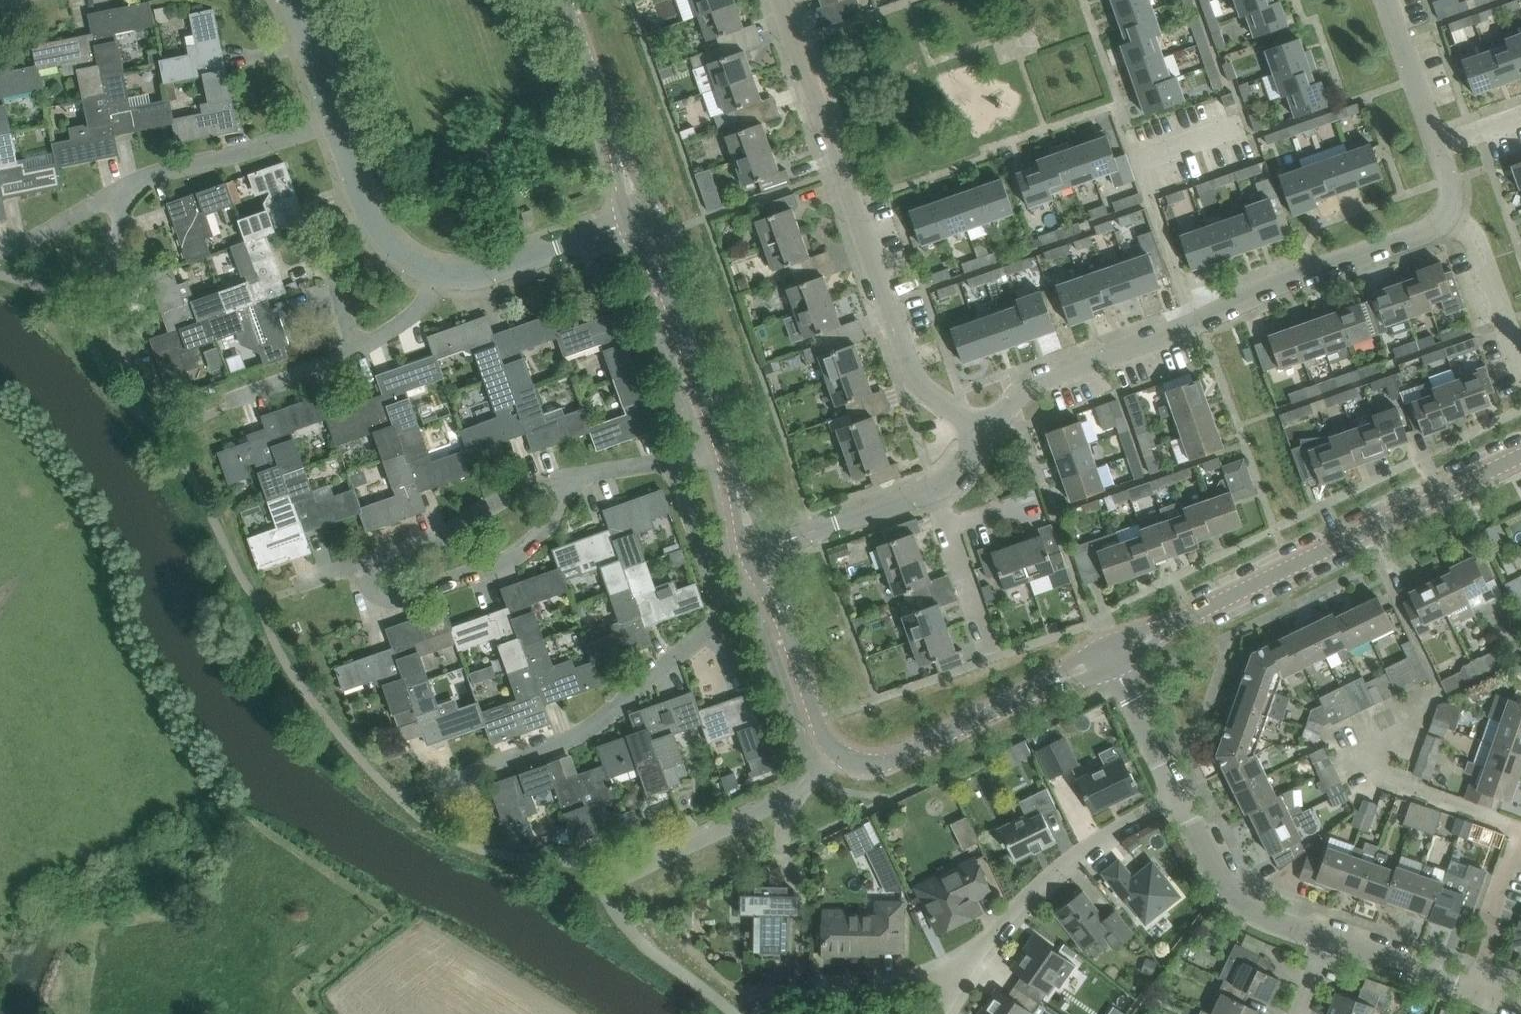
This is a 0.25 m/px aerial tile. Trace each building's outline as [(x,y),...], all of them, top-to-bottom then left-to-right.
[(736,4),(735,0),(694,0),(700,16),(736,4)] [(823,6),(829,4),(833,15),(840,13),(840,15),(842,14),(841,13),(857,8),(854,0),(821,0),(823,6)] [(1152,8),(1149,0),(1112,0),(1119,20),(1152,8)] [(1273,2),(1273,0),(1235,0),(1241,15),(1246,13),(1246,12),(1274,3),(1273,2)] [(1255,36),(1269,31),(1288,25),(1279,0),(1273,2),(1274,3),(1246,12),(1246,13),(1255,36)] [(116,32),(135,29),(155,25),(150,1),(109,10),(110,11),(90,15),(90,14),(89,14),(94,35),(102,74),(124,70),(116,32)] [(1210,2),(1202,5),(1208,21),(1216,18),(1210,2)] [(1193,3),(1186,5),(1192,22),(1199,19),(1193,3)] [(691,59),(737,42),(733,31),(744,27),(736,4),(700,16),(707,38),(692,44),(696,55),(690,57),(691,59)] [(1444,9),(1447,18),(1462,12),(1459,4),(1444,9)] [(1127,42),(1160,31),(1152,8),(1119,20),(1127,42)] [(1496,8),(1481,14),(1483,22),(1499,17),(1496,8)] [(205,73),(224,69),(220,50),(222,49),(214,9),(191,14),(197,45),(160,53),(165,81),(205,73)] [(1465,19),(1449,25),(1452,33),(1467,28),(1465,19)] [(1200,45),(1207,42),(1202,26),(1194,29),(1200,45)] [(1129,67),(1163,55),(1158,43),(1164,41),(1160,31),(1127,42),(1121,44),(1129,67)] [(1221,33),(1213,36),(1218,52),(1227,49),(1221,33)] [(1507,38),(1509,44),(1519,71),(1520,71),(1520,33),(1507,38)] [(106,95),(102,74),(94,35),(74,39),(74,37),(33,46),(37,65),(38,69),(76,61),(84,99),(106,95)] [(1274,73),(1313,59),(1311,54),(1305,56),(1299,38),(1280,44),(1266,49),(1274,73)] [(717,88),(754,76),(745,50),(740,51),(737,42),(691,59),(694,68),(708,63),(717,88)] [(1207,42),(1200,45),(1205,61),(1213,58),(1207,42)] [(1520,77),(1519,71),(1509,44),(1485,52),(1497,85),(1520,77)] [(1473,93),(1497,85),(1485,52),(1462,60),(1473,93)] [(1170,78),(1170,77),(1163,55),(1129,67),(1137,90),(1170,78)] [(1315,83),(1314,82),(1309,66),(1314,64),(1313,59),(1274,73),(1282,95),(1287,93),(1315,83)] [(975,60),(940,74),(952,105),(965,100),(972,117),(998,108),(992,91),(988,93),(975,60)] [(1232,63),(1223,66),(1229,81),(1237,78),(1232,63)] [(38,69),(37,65),(0,73),(0,136),(11,133),(4,97),(42,89),(38,69)] [(1215,65),(1207,68),(1215,90),(1223,87),(1215,65)] [(169,99),(173,122),(177,142),(218,134),(218,132),(237,128),(237,130),(238,130),(226,69),(224,69),(205,73),(212,111),(174,118),(170,99),(169,99)] [(173,122),(169,99),(131,106),(124,70),(102,74),(106,95),(114,133),(134,129),(134,130),(173,122)] [(1185,100),(1178,81),(1176,75),(1170,77),(1170,78),(1137,90),(1146,114),(1185,100)] [(739,120),(755,115),(752,107),(756,105),(755,102),(762,100),(754,76),(717,88),(726,112),(715,116),(718,126),(739,119),(739,120)] [(1296,117),(1329,105),(1320,80),(1314,82),(1315,83),(1287,93),(1296,117)] [(1240,87),(1245,103),(1253,100),(1247,84),(1240,87)] [(1225,107),(1236,103),(1233,92),(1221,95),(1225,107)] [(119,154),(114,133),(106,95),(84,99),(91,136),(53,144),(57,163),(57,166),(59,166),(98,158),(98,156),(117,153),(118,154),(119,154)] [(1357,103),(1341,108),(1344,117),(1360,111),(1357,103)] [(1249,115),(1255,131),(1263,128),(1258,112),(1249,115)] [(1313,128),(1314,127),(1328,122),(1326,114),(1310,119),(1313,128)] [(735,161),(772,148),(762,122),(758,124),(755,115),(739,120),(742,129),(726,135),(735,161)] [(1320,146),(1314,127),(1313,128),(1310,119),(1294,125),(1297,133),(1304,131),(1306,137),(1312,135),(1316,147),(1320,146)] [(1287,127),(1265,135),(1268,143),(1290,136),(1287,127)] [(1115,186),(1134,180),(1125,153),(1115,157),(1105,130),(1099,132),(1101,137),(1084,144),(1095,176),(1110,171),(1115,186)] [(57,163),(19,172),(11,133),(0,136),(0,192),(1,198),(3,198),(3,196),(22,192),(22,194),(63,186),(59,166),(57,166),(57,163)] [(1348,151),(1360,184),(1383,176),(1371,143),(1348,151)] [(1072,184),(1095,176),(1084,144),(1066,150),(1064,144),(1059,146),(1072,184)] [(1049,192),(1072,184),(1059,146),(1054,148),(1056,153),(1037,160),(1039,165),(1049,192)] [(735,161),(737,166),(744,185),(759,180),(763,192),(791,182),(786,169),(780,171),(772,148),(735,161)] [(1337,192),(1360,184),(1348,151),(1326,159),(1337,192)] [(1315,200),(1337,192),(1326,159),(1303,167),(1315,200)] [(1512,164),(1520,189),(1520,188),(1520,161),(1512,164)] [(245,242),(266,234),(306,220),(305,219),(304,220),(297,201),(299,201),(285,162),(263,170),(271,193),(264,203),(266,209),(241,218),(248,239),(244,240),(245,242)] [(1258,163),(1235,171),(1238,180),(1261,171),(1258,163)] [(1051,198),(1049,192),(1039,165),(1017,173),(1028,206),(1051,198)] [(1317,206),(1315,200),(1303,167),(1279,175),(1293,214),(1317,206)] [(1212,179),(1215,188),(1231,182),(1228,174),(1212,179)] [(1014,212),(1009,197),(1002,179),(979,187),(990,220),(1014,212)] [(1199,193),(1215,188),(1212,179),(1196,185),(1199,193)] [(206,212),(234,202),(227,182),(168,203),(168,204),(170,203),(176,222),(175,222),(189,262),(212,253),(207,238),(215,235),(206,212)] [(979,187),(956,195),(968,228),(989,220),(990,220),(979,187)] [(1182,190),(1166,195),(1169,204),(1185,198),(1182,190)] [(765,246),(801,233),(793,208),(799,206),(795,193),(767,203),(771,215),(756,220),(765,246)] [(1115,211),(1142,201),(1139,193),(1112,202),(1115,211)] [(719,195),(705,200),(709,212),(723,207),(719,195)] [(945,236),(968,228),(956,195),(933,203),(945,236)] [(1284,236),(1277,217),(1270,198),(1246,207),(1248,212),(1260,245),(1284,236)] [(922,244),(945,236),(933,203),(910,211),(922,244)] [(1105,205),(1089,210),(1092,219),(1108,213),(1105,205)] [(531,209),(522,212),(526,222),(535,219),(531,209)] [(1136,221),(1133,212),(1120,216),(1123,225),(1136,221)] [(1237,253),(1260,245),(1248,212),(1226,220),(1237,253)] [(1116,238),(1112,229),(1114,228),(1111,220),(1096,225),(1098,233),(1103,232),(1106,241),(1116,238)] [(1215,260),(1237,253),(1226,220),(1203,227),(1215,260)] [(1078,223),(1062,229),(1064,236),(1081,231),(1078,223)] [(1192,269),(1215,260),(1203,227),(1180,235),(1192,269)] [(1160,286),(1158,279),(1168,275),(1152,230),(1137,235),(1144,255),(1126,261),(1137,294),(1160,286)] [(1054,231),(1038,236),(1041,245),(1057,239),(1054,231)] [(792,276),(809,270),(805,259),(810,257),(801,233),(765,246),(774,270),(789,265),(792,276)] [(227,312),(266,299),(286,292),(286,291),(285,291),(278,273),(279,272),(266,234),(245,242),(257,277),(220,290),(227,312)] [(1089,236),(1073,241),(1076,250),(1092,244),(1089,236)] [(988,241),(974,245),(978,258),(981,266),(995,261),(992,253),(988,241)] [(1022,242),(1007,248),(1010,256),(1025,250),(1022,242)] [(1068,243),(1043,252),(1046,260),(1071,252),(1068,243)] [(1027,257),(1005,265),(1008,274),(1030,266),(1027,257)] [(978,258),(960,264),(963,272),(981,266),(978,258)] [(1115,302),(1137,294),(1126,261),(1103,269),(1115,302)] [(1452,270),(1445,273),(1441,262),(1417,270),(1430,310),(1431,310),(1429,304),(1442,299),(1447,313),(1465,307),(1452,270)] [(188,280),(178,284),(171,266),(149,274),(163,313),(165,313),(171,331),(209,318),(227,312),(220,290),(194,299),(188,280)] [(981,274),(984,282),(1000,276),(997,268),(981,274)] [(932,274),(935,282),(949,277),(946,269),(932,274)] [(1093,310),(1115,302),(1103,269),(1081,277),(1092,310),(1093,310)] [(795,314),(833,300),(824,275),(819,277),(817,274),(811,276),(809,270),(792,276),(796,285),(786,288),(795,314)] [(1408,318),(1430,310),(1417,270),(1416,270),(1418,276),(1402,282),(1400,276),(1395,278),(1408,318)] [(968,288),(984,282),(981,274),(965,279),(968,288)] [(1095,315),(1093,310),(1092,310),(1081,277),(1056,285),(1070,324),(1095,315)] [(1385,326),(1408,318),(1395,278),(1390,280),(1392,285),(1373,292),(1375,297),(1368,300),(1379,332),(1386,329),(1385,326)] [(952,284),(938,289),(941,298),(955,293),(952,284)] [(1055,329),(1048,310),(1042,292),(1016,301),(1017,305),(1019,305),(1031,338),(1055,329)] [(1379,332),(1368,300),(1360,303),(1358,297),(1353,299),(1355,304),(1337,311),(1348,344),(1372,335),(1379,332)] [(281,318),(275,320),(274,317),(273,318),(266,299),(227,312),(209,318),(216,340),(238,332),(242,344),(261,352),(266,364),(288,356),(284,346),(290,344),(281,318)] [(824,344),(841,338),(837,327),(841,325),(833,300),(795,314),(804,339),(820,333),(824,344)] [(1008,346),(1031,338),(1019,305),(1017,305),(996,312),(1008,346)] [(1325,352),(1348,344),(1337,311),(1319,317),(1317,311),(1311,314),(1325,352)] [(986,354),(1008,346),(996,312),(974,320),(986,354)] [(615,378),(636,371),(616,313),(614,313),(615,314),(596,321),(596,320),(558,333),(558,336),(565,356),(602,343),(615,378)] [(558,336),(558,333),(551,314),(512,328),(513,329),(494,336),(494,334),(493,335),(507,374),(513,393),(534,385),(521,349),(558,336)] [(1314,356),(1325,352),(1311,314),(1307,315),(1310,321),(1291,327),(1303,360),(1306,367),(1317,363),(1314,356)] [(493,335),(494,334),(487,315),(486,316),(487,317),(468,324),(467,322),(428,336),(435,355),(436,357),(473,344),(486,381),(507,374),(493,335)] [(181,352),(216,340),(209,318),(171,331),(151,338),(151,339),(153,339),(159,357),(158,358),(172,397),(194,389),(181,352)] [(963,362),(986,354),(974,320),(951,329),(963,362)] [(1470,321),(1447,330),(1450,338),(1473,330),(1473,329),(1470,321)] [(1280,368),(1303,360),(1291,327),(1274,333),(1272,327),(1266,329),(1270,339),(1255,344),(1264,371),(1279,365),(1280,368)] [(1432,337),(1417,342),(1420,351),(1434,346),(1432,337)] [(1453,345),(1444,348),(1448,359),(1479,348),(1479,346),(1476,337),(1453,345)] [(828,381),(864,369),(855,343),(848,346),(847,342),(843,343),(841,338),(824,344),(804,351),(808,362),(821,362),(828,381)] [(1409,344),(1394,350),(1397,358),(1412,353),(1409,344)] [(1444,349),(1428,355),(1431,364),(1447,358),(1444,349)] [(216,350),(205,354),(208,364),(220,360),(216,350)] [(443,377),(436,357),(435,355),(397,368),(398,370),(379,376),(379,375),(378,375),(385,396),(398,433),(418,426),(406,390),(443,377)] [(1415,359),(1399,365),(1403,373),(1418,368),(1415,359)] [(1361,380),(1367,378),(1385,372),(1383,364),(1358,372),(1361,380)] [(1491,404),(1487,393),(1495,390),(1485,364),(1476,367),(1477,372),(1455,380),(1467,413),(1491,404)] [(849,414),(866,408),(862,397),(873,393),(864,369),(828,381),(836,406),(845,403),(849,414)] [(656,429),(657,429),(636,371),(615,378),(628,415),(591,428),(592,430),(591,431),(598,449),(637,436),(636,434),(655,428),(656,429)] [(1352,383),(1361,380),(1358,372),(1335,380),(1338,388),(1352,383)] [(526,431),(513,393),(507,374),(486,381),(498,417),(461,429),(468,449),(470,452),(508,439),(508,437),(526,431)] [(1373,393),(1387,388),(1390,397),(1399,393),(1393,377),(1370,385),(1373,393)] [(1175,415),(1208,403),(1199,378),(1166,390),(1170,403),(1159,407),(1163,418),(1174,414),(1175,415)] [(1316,396),(1338,388),(1335,380),(1314,388),(1316,396)] [(1446,420),(1467,413),(1455,380),(1433,387),(1447,426),(1448,426),(1446,420)] [(1433,387),(1431,388),(1429,381),(1418,385),(1423,399),(1412,402),(1424,434),(1447,426),(1433,387)] [(591,428),(584,408),(547,421),(534,385),(513,393),(526,431),(534,451),(535,451),(534,449),(553,442),(553,444),(591,431),(592,430),(591,428)] [(1291,405),(1316,396),(1314,388),(1288,396),(1291,405)] [(1340,395),(1343,403),(1358,398),(1355,390),(1340,395)] [(1145,415),(1137,392),(1123,397),(1134,429),(1148,424),(1145,415)] [(335,437),(328,414),(321,395),(282,409),(283,410),(264,417),(264,415),(263,416),(270,436),(283,474),(303,467),(291,431),(328,418),(334,437),(335,437)] [(1329,409),(1343,403),(1340,395),(1326,401),(1319,403),(1322,411),(1329,409)] [(405,452),(398,433),(385,396),(366,402),(366,401),(328,414),(335,437),(371,424),(384,459),(405,452)] [(1125,422),(1124,418),(1117,399),(1095,406),(1103,429),(1115,425),(1119,435),(1127,432),(1124,422),(1125,422)] [(1182,437),(1216,425),(1208,403),(1175,415),(1182,437)] [(1315,413),(1322,411),(1319,403),(1294,412),(1297,420),(1315,413)] [(1409,439),(1402,421),(1396,405),(1373,413),(1375,419),(1374,419),(1386,454),(1388,453),(1386,447),(1409,439)] [(846,455),(883,442),(873,416),(869,417),(866,408),(849,414),(828,421),(831,430),(837,428),(846,455)] [(1364,462),(1386,454),(1374,419),(1352,427),(1364,462)] [(1089,445),(1087,439),(1080,420),(1047,432),(1056,456),(1089,445)] [(1142,452),(1152,449),(1151,447),(1156,445),(1148,424),(1134,429),(1140,445),(1142,452)] [(1182,437),(1171,441),(1179,463),(1190,459),(1205,454),(1224,448),(1216,425),(1182,437)] [(470,452),(468,449),(431,462),(418,426),(398,433),(405,452),(419,491),(419,490),(438,483),(438,485),(477,471),(470,452)] [(1343,469),(1364,462),(1352,427),(1330,435),(1330,436),(1329,436),(1343,475),(1345,475),(1343,469)] [(1135,455),(1133,448),(1127,432),(1119,435),(1124,451),(1126,457),(1135,455)] [(289,493),(283,474),(270,436),(251,443),(250,441),(219,452),(230,483),(260,473),(270,500),(289,493)] [(1321,483),(1343,475),(1329,436),(1329,437),(1329,438),(1301,438),(1301,445),(1291,448),(1303,481),(1318,476),(1321,483)] [(873,485),(902,475),(897,462),(890,464),(883,442),(846,455),(855,478),(869,473),(873,485)] [(1063,478),(1096,467),(1089,445),(1056,456),(1063,478)] [(1160,472),(1154,456),(1152,449),(1142,452),(1150,476),(1160,472)] [(426,510),(419,491),(405,452),(384,459),(397,496),(360,509),(361,512),(368,531),(407,517),(406,515),(425,509),(425,510),(426,510)] [(1143,478),(1137,461),(1135,455),(1126,457),(1128,464),(1134,481),(1143,478)] [(1233,503),(1235,503),(1233,499),(1255,491),(1243,459),(1221,467),(1230,491),(1229,492),(1233,503)] [(1221,468),(1218,460),(1202,466),(1205,473),(1221,468)] [(360,509),(353,489),(316,502),(303,467),(283,474),(289,493),(303,532),(304,531),(304,530),(322,523),(323,525),(361,512),(360,509)] [(1071,501),(1090,494),(1104,489),(1096,467),(1063,478),(1071,501)] [(1173,476),(1176,484),(1191,478),(1188,470),(1173,476)] [(1152,492),(1176,484),(1173,476),(1157,481),(1150,484),(1152,492)] [(1142,486),(1128,491),(1131,499),(1145,494),(1152,492),(1150,484),(1142,486)] [(651,518),(670,511),(663,489),(624,503),(624,504),(606,511),(605,510),(604,510),(611,530),(625,568),(646,561),(636,534),(655,527),(651,518)] [(1115,505),(1131,499),(1128,491),(1110,497),(1103,499),(1107,511),(1116,508),(1115,505)] [(1242,524),(1235,503),(1233,503),(1229,492),(1206,500),(1218,533),(1242,524)] [(311,550),(304,531),(303,532),(289,493),(270,500),(279,527),(249,537),(260,568),(291,557),(291,556),(309,549),(310,551),(311,550)] [(1102,513),(1107,511),(1103,499),(1080,508),(1083,516),(1098,510),(1101,510),(1102,513)] [(1198,540),(1218,533),(1206,500),(1184,507),(1198,546),(1200,546),(1198,540)] [(261,512),(259,507),(241,513),(243,519),(261,512)] [(1175,555),(1198,546),(1184,507),(1184,508),(1186,513),(1162,522),(1175,555)] [(887,571),(923,558),(915,533),(921,531),(917,518),(881,530),(885,543),(878,545),(887,571)] [(1155,562),(1175,555),(1162,522),(1141,529),(1143,534),(1141,534),(1153,569),(1157,568),(1155,562)] [(1067,566),(1060,547),(1052,523),(1038,528),(1041,535),(1017,543),(1029,579),(1067,566)] [(632,586),(625,568),(611,530),(593,537),(592,535),(553,549),(560,568),(561,571),(579,565),(582,573),(601,567),(610,594),(632,586)] [(1097,546),(1074,554),(1078,565),(1100,557),(1106,576),(1109,583),(1130,576),(1118,542),(1115,532),(1094,539),(1097,546)] [(1141,534),(1118,542),(1130,576),(1153,569),(1141,534)] [(1501,559),(1508,556),(1501,540),(1493,544),(1501,559)] [(849,550),(846,543),(828,549),(832,559),(848,553),(849,550)] [(1005,588),(1029,579),(1017,543),(993,551),(991,545),(978,549),(987,577),(1000,573),(1005,588)] [(1486,602),(1502,594),(1494,578),(1486,582),(1473,556),(1452,566),(1473,610),(1486,604),(1486,602)] [(1508,556),(1501,559),(1508,575),(1516,571),(1508,556)] [(923,558),(887,571),(896,595),(903,592),(906,603),(931,594),(927,584),(932,582),(923,558)] [(704,605),(696,583),(677,590),(674,581),(655,588),(646,561),(625,568),(632,586),(645,626),(652,644),(645,624),(664,618),(665,619),(704,605)] [(1431,581),(1430,581),(1446,613),(1453,627),(1476,616),(1473,610),(1452,566),(1451,566),(1442,571),(1444,575),(1431,581)] [(568,590),(561,571),(560,568),(522,581),(522,583),(504,589),(503,588),(502,588),(509,609),(523,647),(545,640),(531,603),(568,590)] [(1520,591),(1520,589),(1515,578),(1503,584),(1510,597),(1520,591)] [(1427,622),(1446,613),(1430,581),(1418,587),(1416,583),(1407,588),(1413,599),(1403,603),(1418,634),(1430,628),(1427,622)] [(651,645),(652,644),(645,626),(632,586),(610,594),(620,621),(611,624),(614,633),(586,643),(593,663),(595,665),(633,651),(633,650),(651,643),(651,645)] [(910,613),(902,615),(911,640),(912,641),(948,628),(947,627),(939,603),(934,604),(931,594),(906,603),(910,613)] [(1520,603),(1520,594),(1511,599),(1514,606),(1520,603)] [(1393,627),(1384,609),(1378,596),(1355,607),(1370,638),(1393,627)] [(1348,649),(1370,638),(1355,607),(1343,613),(1341,609),(1331,614),(1348,649)] [(453,631),(452,627),(445,608),(407,622),(407,623),(388,630),(388,628),(387,629),(394,649),(408,687),(429,680),(419,651),(440,644),(437,637),(453,631)] [(530,666),(523,647),(509,609),(491,615),(490,614),(452,627),(453,631),(460,650),(496,637),(509,673),(530,666)] [(1352,657),(1348,649),(1331,614),(1319,620),(1317,616),(1309,620),(1326,655),(1332,667),(1352,657)] [(1304,666),(1326,655),(1309,620),(1300,624),(1302,628),(1289,634),(1304,666)] [(939,672),(967,662),(963,649),(956,651),(948,628),(912,641),(920,665),(935,660),(939,672)] [(1284,676),(1304,666),(1289,634),(1268,644),(1284,676)] [(572,660),(554,666),(545,640),(523,647),(530,666),(543,704),(544,704),(544,702),(562,696),(563,697),(602,684),(595,665),(593,663),(575,670),(572,660)] [(1407,654),(1415,651),(1410,640),(1402,644),(1407,654)] [(1280,687),(1284,676),(1268,644),(1252,652),(1252,655),(1280,687)] [(420,721),(408,687),(394,649),(376,656),(375,654),(336,668),(344,690),(345,690),(345,689),(363,683),(374,679),(387,690),(394,713),(399,728),(420,721)] [(1412,664),(1420,660),(1415,651),(1407,654),(1408,656),(1412,664)] [(1470,661),(1478,677),(1499,666),(1492,651),(1470,661)] [(1278,694),(1280,687),(1252,655),(1249,663),(1245,662),(1242,668),(1246,670),(1242,682),(1285,697),(1285,696),(1278,694)] [(1408,656),(1385,668),(1397,693),(1420,681),(1416,673),(1412,664),(1408,656)] [(733,659),(721,664),(727,679),(739,674),(733,659)] [(1416,673),(1424,669),(1420,660),(1412,664),(1416,673)] [(1446,692),(1478,677),(1470,661),(1463,665),(1461,671),(1441,680),(1446,692)] [(551,723),(544,704),(543,704),(530,666),(509,673),(517,698),(509,701),(513,712),(485,722),(486,724),(492,743),(531,730),(531,728),(549,722),(550,723),(551,723)] [(1420,681),(1428,678),(1424,669),(1416,673),(1420,681)] [(1367,689),(1368,689),(1365,683),(1362,676),(1341,686),(1344,694),(1349,692),(1359,711),(1374,704),(1367,689)] [(459,697),(438,704),(429,680),(408,687),(420,721),(428,745),(429,744),(428,743),(447,736),(448,738),(486,724),(485,722),(478,703),(463,708),(459,697)] [(1278,718),(1285,697),(1242,682),(1238,694),(1234,692),(1230,704),(1269,717),(1270,715),(1278,718)] [(1374,704),(1383,699),(1376,685),(1368,689),(1367,689),(1374,704)] [(1342,720),(1359,711),(1349,692),(1344,694),(1341,686),(1319,697),(1325,710),(1335,705),(1342,720)] [(702,723),(699,711),(693,692),(661,703),(662,704),(643,711),(643,709),(642,710),(649,730),(663,768),(674,764),(682,761),(683,761),(683,760),(673,732),(702,723)] [(748,759),(770,752),(749,693),(748,693),(749,695),(730,701),(730,700),(699,711),(702,723),(709,742),(728,735),(739,731),(748,758),(748,759)] [(1509,698),(1495,693),(1487,716),(1492,718),(1492,719),(1501,722),(1520,729),(1520,702),(1509,698)] [(1438,704),(1432,722),(1447,728),(1455,730),(1463,708),(1444,701),(1443,702),(1439,704),(1438,704)] [(1261,740),(1269,717),(1230,704),(1227,711),(1232,712),(1226,728),(1261,740)] [(1332,724),(1342,720),(1335,705),(1325,710),(1332,724)] [(1321,733),(1324,725),(1309,720),(1306,728),(1321,733)] [(1440,750),(1447,728),(1432,722),(1424,745),(1440,750)] [(1493,744),(1520,754),(1520,729),(1501,722),(1493,744)] [(1257,754),(1261,740),(1226,728),(1223,736),(1219,735),(1217,742),(1221,743),(1257,754)] [(1318,741),(1321,733),(1306,728),(1303,736),(1318,741)] [(670,787),(663,768),(649,730),(630,736),(630,735),(598,746),(605,765),(610,777),(639,767),(649,793),(648,793),(648,794),(669,787),(671,793),(672,793),(670,787)] [(1037,750),(1050,778),(1078,764),(1065,737),(1037,750)] [(1224,770),(1257,754),(1221,743),(1217,754),(1224,770)] [(1486,766),(1518,777),(1520,770),(1520,754),(1493,744),(1486,766)] [(1430,779),(1440,750),(1424,745),(1414,774),(1430,779)] [(1317,770),(1332,763),(1325,747),(1310,754),(1317,770)] [(1119,753),(1075,774),(1093,811),(1137,790),(1119,753)] [(1235,791),(1267,775),(1257,754),(1224,770),(1235,791)] [(530,794),(556,785),(548,764),(491,784),(491,785),(492,785),(499,803),(497,804),(511,843),(533,835),(527,817),(538,814),(530,794)] [(610,777),(605,765),(575,776),(575,777),(556,784),(549,764),(548,764),(556,785),(575,841),(597,833),(596,832),(596,833),(587,806),(617,796),(610,777)] [(674,764),(663,768),(670,787),(681,783),(679,777),(674,764)] [(1510,801),(1518,777),(1486,766),(1479,786),(1470,783),(1465,798),(1490,807),(1494,796),(1510,801)] [(1245,812),(1293,789),(1293,788),(1277,796),(1267,775),(1235,791),(1245,812)] [(1330,798),(1345,790),(1342,782),(1327,790),(1330,798)] [(1057,809),(1046,787),(1019,801),(1026,815),(995,830),(1003,846),(1007,844),(1015,860),(1055,841),(1043,816),(1057,809)] [(1293,789),(1245,812),(1245,813),(1249,821),(1253,819),(1260,833),(1302,813),(1299,808),(1295,808),(1294,806),(1293,793),(1293,789)] [(1334,805),(1349,798),(1345,790),(1330,798),(1334,805)] [(1371,814),(1375,803),(1364,799),(1354,826),(1362,829),(1367,813),(1371,814)] [(1411,827),(1419,803),(1411,801),(1406,816),(1403,824),(1411,827)] [(1442,811),(1427,806),(1419,803),(1411,827),(1433,835),(1442,811)] [(1302,839),(1296,828),(1300,826),(1302,829),(1303,831),(1305,833),(1308,834),(1310,834),(1311,833),(1313,833),(1315,831),(1316,829),(1317,828),(1317,826),(1317,824),(1316,822),(1316,819),(1310,809),(1302,813),(1260,833),(1270,854),(1272,853),(1280,870),(1305,850),(1300,840),(1302,839)] [(1375,816),(1371,814),(1367,813),(1362,829),(1370,832),(1375,816)] [(978,843),(966,816),(951,823),(963,850),(978,843)] [(1459,834),(1465,819),(1457,816),(1451,832),(1459,834)] [(1468,837),(1473,822),(1465,819),(1459,834),(1468,837)] [(1362,896),(1378,851),(1380,846),(1366,842),(1363,850),(1355,847),(1352,856),(1341,888),(1362,896)] [(881,843),(866,851),(886,893),(887,892),(901,892),(904,891),(881,843)] [(1306,859),(1299,878),(1315,884),(1317,880),(1341,888),(1352,856),(1328,847),(1324,859),(1308,853),(1306,859)] [(1395,871),(1383,867),(1387,855),(1378,851),(1362,896),(1384,903),(1395,871)] [(990,891),(974,859),(917,887),(939,932),(980,912),(974,899),(990,891)] [(1145,923),(1163,908),(1179,896),(1153,862),(1133,878),(1119,860),(1103,873),(1125,901),(1127,900),(1145,923)] [(1444,882),(1430,919),(1432,920),(1453,927),(1459,911),(1462,903),(1474,907),(1487,869),(1469,863),(1465,877),(1448,871),(1444,882)] [(1409,907),(1424,864),(1423,864),(1420,873),(1397,865),(1395,871),(1384,903),(1394,907),(1395,902),(1409,907)] [(1444,882),(1430,877),(1434,867),(1424,864),(1409,907),(1422,912),(1420,916),(1430,919),(1444,882)] [(788,915),(788,896),(788,886),(755,885),(755,895),(755,914),(754,952),(787,952),(788,915)] [(1133,933),(1128,927),(1116,911),(1105,920),(1083,892),(1056,913),(1084,948),(1102,935),(1113,949),(1133,933)] [(755,914),(755,895),(741,895),(741,914),(755,914)] [(788,896),(788,915),(798,915),(799,896),(788,896)] [(870,950),(870,949),(903,950),(904,903),(880,903),(879,916),(845,916),(845,911),(824,911),(824,953),(866,953),(868,953),(869,952),(870,951),(870,950)] [(1219,934),(1226,925),(1211,914),(1205,924),(1219,934)] [(1511,946),(1520,944),(1520,916),(1511,946)] [(1027,953),(1015,971),(1021,975),(1046,993),(1048,994),(1055,983),(1050,980),(1066,958),(1050,947),(1034,935),(1023,950),(1027,953)] [(1222,981),(1248,994),(1249,992),(1269,1002),(1280,979),(1255,967),(1261,955),(1236,943),(1229,957),(1241,964),(1231,984),(1223,980),(1222,981)] [(1145,959),(1140,972),(1151,976),(1156,963),(1145,959)] [(1248,994),(1222,981),(1217,992),(1217,991),(1212,1001),(1216,1003),(1211,1013),(1256,1013),(1258,1010),(1244,1003),(1248,994)] [(1384,1009),(1389,997),(1362,987),(1357,999),(1337,992),(1328,1013),(1372,1013),(1375,1007),(1384,1011),(1384,1009)] [(979,1013),(1033,1013),(1032,1012),(1008,995),(1001,991),(989,1008),(985,1006),(979,1013)] [(1033,1013),(1054,1013),(1038,1003),(1032,1012),(1033,1013)]
